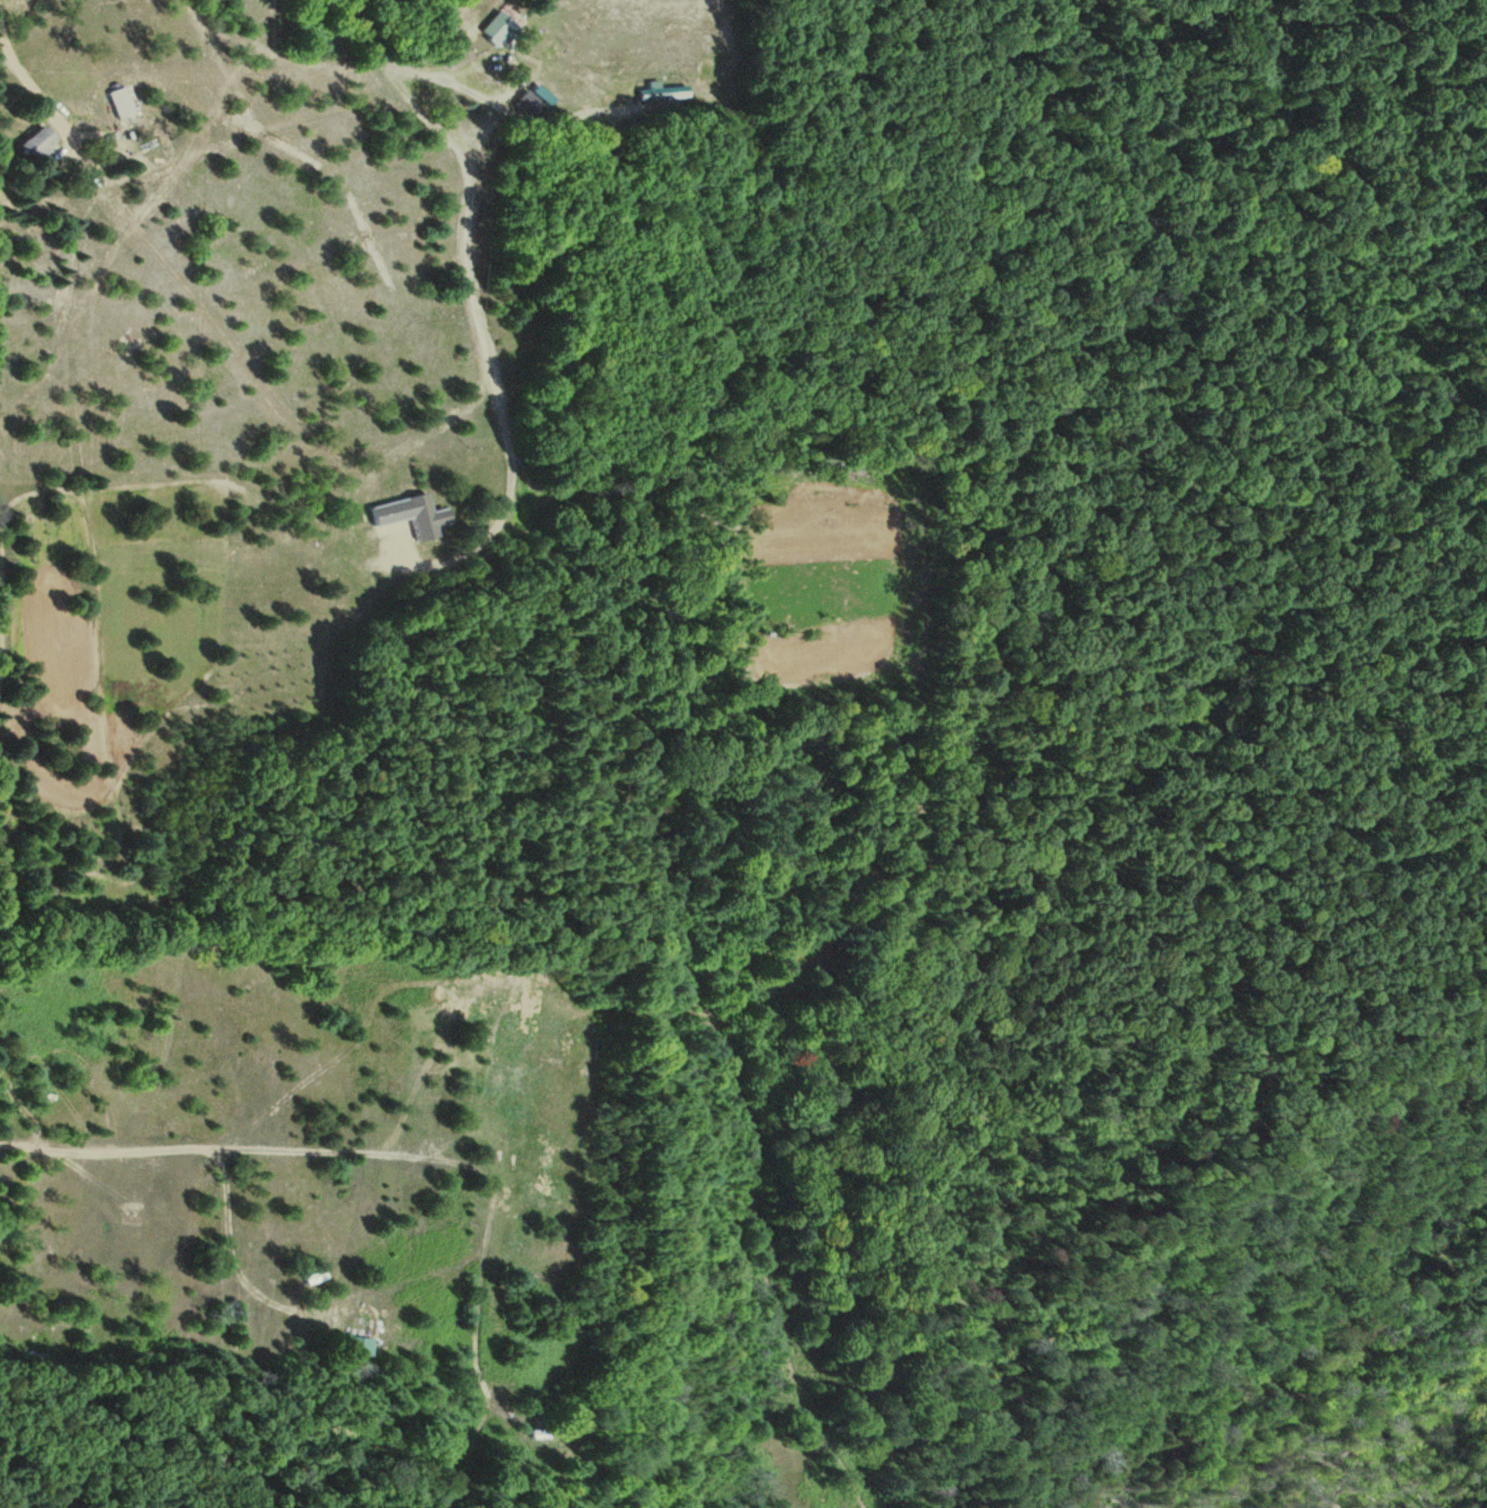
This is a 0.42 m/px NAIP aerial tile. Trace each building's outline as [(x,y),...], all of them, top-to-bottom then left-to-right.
[(479,31),(495,47),(515,27),(499,11),(479,31)] [(135,114),(125,86),(108,93),(117,120),(135,114)] [(17,145),(29,160),(53,141),(41,126),(17,145)] [(436,536),(434,526),(445,524),(442,508),(430,511),(426,494),(366,506),(370,526),(409,518),(413,541),(436,536)] [(371,1357),(373,1340),(351,1337),(348,1353),(371,1357)] [(566,1437),(566,1427),(527,1427),(527,1437),(566,1437)]
